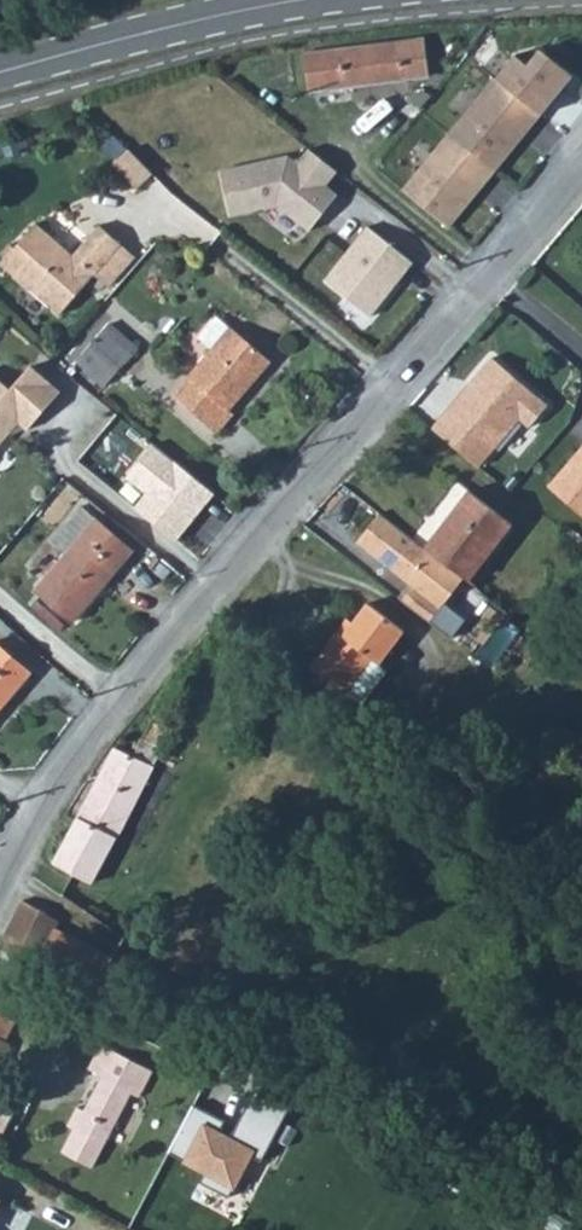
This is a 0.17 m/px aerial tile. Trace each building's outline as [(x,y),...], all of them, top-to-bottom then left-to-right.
[(302,50),(307,89),(426,75),(423,35),(302,50)] [(501,79),(551,115),(581,73),(581,71),(551,49),(539,65),(521,52),(501,79)] [(495,77),(451,131),(497,169),(541,115),(500,81),(495,77)] [(448,129),(402,184),(451,225),(497,169),(451,131),(448,129)] [(296,152),(224,170),(235,216),(282,204),(315,229),(342,195),(331,186),(345,168),(312,143),(302,157),(296,152)] [(143,185),(156,172),(133,148),(120,160),(143,185)] [(30,215),(0,249),(0,259),(55,308),(89,270),(116,239),(93,219),(67,248),(63,254),(54,247),(55,238),(30,215)] [(372,225),(330,281),(376,315),(418,259),(372,225)] [(55,238),(54,247),(63,254),(67,248),(55,238)] [(109,286),(135,256),(116,239),(89,270),(109,286)] [(170,394),(215,431),(232,412),(228,408),(268,359),(214,314),(196,335),(209,346),(170,394)] [(74,360),(103,384),(136,344),(108,320),(74,360)] [(433,424),(479,463),(517,419),(528,428),(547,401),(492,357),(433,424)] [(24,416),(37,426),(67,390),(37,365),(20,386),(0,370),(0,446),(24,416)] [(131,476),(153,494),(141,508),(182,542),(223,494),(159,442),(131,476)] [(581,443),(546,484),(581,516),(581,443)] [(418,541),(457,570),(463,575),(508,516),(462,485),(418,541)] [(63,551),(93,516),(78,503),(49,538),(63,551)] [(378,513),(359,538),(413,578),(401,594),(428,616),(463,575),(457,570),(418,541),(378,513)] [(63,551),(31,588),(71,621),(132,548),(93,516),(63,551)] [(344,690),(370,657),(377,662),(401,630),(366,602),(340,635),(335,631),(309,664),(344,690)] [(28,669),(0,645),(0,704),(28,669)] [(344,690),(359,702),(385,669),(377,662),(370,657),(344,690)] [(131,754),(152,764),(170,728),(150,718),(131,754)] [(95,774),(136,795),(152,764),(131,754),(111,743),(95,774)] [(95,774),(50,861),(89,880),(136,795),(95,774)] [(0,936),(98,984),(113,954),(54,924),(56,918),(19,899),(1,931),(0,936)] [(9,1042),(4,1039),(13,1019),(0,1012),(0,1062),(9,1042)] [(60,1150),(91,1166),(130,1090),(138,1095),(151,1070),(98,1042),(86,1066),(99,1073),(81,1108),(74,1105),(64,1123),(72,1126),(60,1150)] [(1,1131),(19,1094),(0,1083),(0,1130),(1,1131)] [(274,1151),(230,1128),(235,1119),(207,1105),(182,1154),(218,1173),(213,1181),(249,1200),(274,1151)] [(32,1211),(6,1196),(0,1207),(0,1229),(22,1229),(32,1211)]
